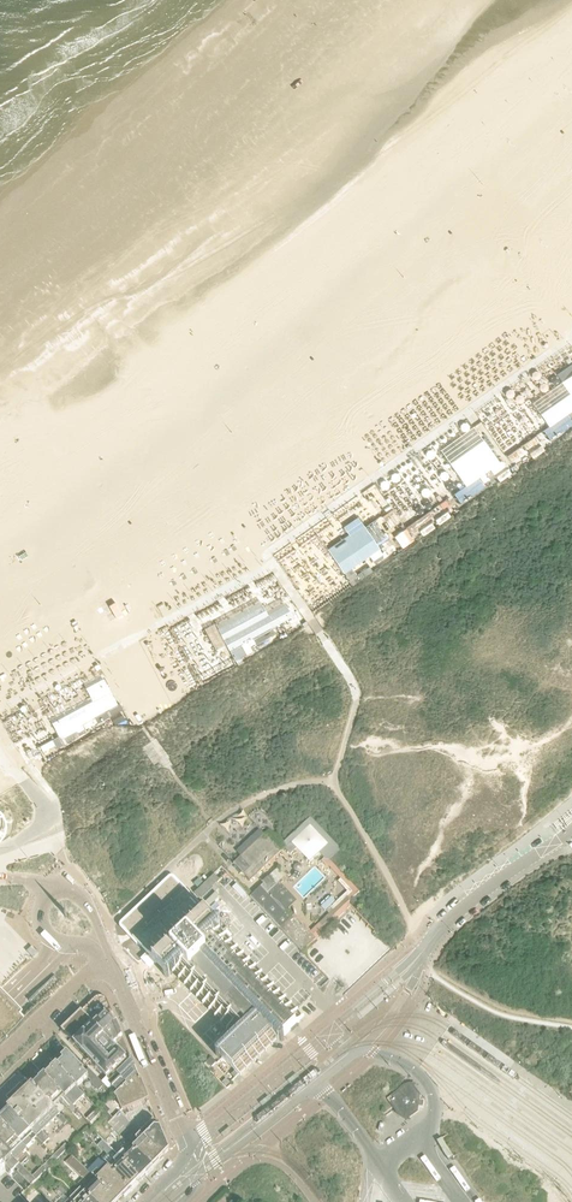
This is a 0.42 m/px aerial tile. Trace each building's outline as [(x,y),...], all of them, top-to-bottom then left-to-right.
[(555,368),(563,380),(556,385),(570,406),(568,408),(571,414),(571,356),(555,368)] [(565,410),(545,424),(551,432),(570,417),(565,410)] [(439,450),(464,487),(453,494),(459,504),(484,487),(481,484),(487,480),(483,474),(489,470),(493,475),(504,467),(500,461),(498,463),(472,427),(439,450)] [(395,510),(382,519),(389,529),(402,521),(395,510)] [(330,550),(346,575),(382,550),(359,517),(344,527),(350,536),(330,550)] [(407,531),(403,534),(410,544),(414,541),(407,531)] [(273,634),(269,628),(290,616),(284,605),(266,615),(257,600),(202,629),(213,651),(224,644),(233,661),(256,649),(254,644),(273,634)] [(93,700),(52,722),(59,736),(40,745),(43,751),(57,744),(59,747),(80,735),(80,736),(87,732),(86,730),(123,709),(120,702),(118,703),(104,678),(86,687),(93,700)] [(4,839),(8,835),(12,831),(14,825),(14,818),(12,811),(8,806),(4,803),(0,800),(0,840),(4,839)] [(251,882),(285,849),(291,855),(297,849),(310,862),(319,853),(325,859),(324,860),(353,892),(317,928),(319,930),(322,934),(351,906),(348,903),(360,892),(330,860),(341,849),(311,817),(283,844),(275,836),(269,831),(264,835),(241,857),(235,863),(234,864),(247,878),(251,882)] [(303,870),(303,867),(300,864),(297,864),(294,866),(294,870),(296,872),(300,873),(303,870)] [(284,1037),(300,1022),(294,1015),(297,1012),(260,974),(234,947),(219,930),(220,929),(221,927),(221,926),(221,924),(219,923),(218,923),(216,924),(198,905),(186,892),(192,887),(184,878),(181,876),(178,875),(174,876),(172,878),(170,881),(169,884),(169,887),(169,888),(165,887),(162,888),(159,890),(157,893),(156,896),(157,899),(156,900),(153,899),(150,900),(147,902),(144,905),(144,908),(144,911),(144,912),(140,911),(137,912),(134,914),(132,917),(131,920),(132,923),(131,924),(128,923),(124,924),(121,926),(119,928),(119,932),(119,935),(121,938),(134,951),(139,945),(165,972),(164,974),(164,976),(165,977),(167,978),(168,978),(170,977),(174,972),(175,973),(190,988),(201,1000),(215,1015),(235,1035),(217,1052),(216,1054),(216,1055),(217,1056),(218,1057),(220,1058),(222,1057),(223,1059),(235,1071),(232,1074),(235,1078),(239,1075),(277,1039),(279,1041),(281,1042),(282,1042),(284,1041),(284,1040),(285,1039),(284,1037)] [(316,940),(288,910),(297,901),(279,882),(276,885),(268,877),(262,882),(264,884),(250,897),(251,898),(303,952),(316,940)] [(32,947),(27,952),(34,959),(39,954),(32,947)] [(25,1017),(21,1014),(23,1011),(10,998),(0,988),(0,1042),(25,1017)] [(115,1096),(138,1074),(128,1051),(118,1060),(115,1057),(126,1046),(109,1005),(107,1000),(105,998),(102,997),(100,996),(97,997),(94,999),(62,1030),(71,1040),(69,1042),(73,1046),(75,1044),(107,1078),(102,1083),(105,1086),(108,1090),(109,1089),(115,1096)] [(56,1065),(78,1087),(88,1078),(89,1077),(88,1077),(67,1054),(56,1065)] [(209,1070),(217,1063),(211,1057),(204,1065),(209,1070)] [(99,1110),(78,1087),(56,1065),(55,1064),(50,1069),(47,1066),(41,1072),(43,1074),(72,1104),(77,1099),(88,1110),(83,1115),(83,1116),(92,1125),(101,1116),(97,1113),(99,1110)] [(90,1074),(88,1077),(89,1077),(88,1078),(91,1082),(90,1083),(98,1092),(105,1086),(102,1083),(92,1072),(90,1074)] [(79,1120),(83,1116),(83,1115),(72,1104),(43,1074),(32,1085),(54,1107),(60,1101),(67,1109),(68,1108),(79,1120)] [(138,1074),(115,1096),(117,1098),(119,1103),(122,1110),(148,1099),(138,1075),(138,1074)] [(230,1083),(226,1079),(222,1083),(226,1087),(230,1083)] [(60,1114),(54,1107),(32,1085),(28,1089),(26,1089),(25,1089),(19,1095),(13,1100),(12,1101),(13,1103),(8,1108),(9,1109),(7,1112),(5,1110),(0,1115),(0,1122),(26,1148),(33,1142),(32,1141),(36,1137),(37,1138),(35,1140),(42,1147),(44,1145),(50,1139),(42,1131),(60,1114)] [(424,1109),(425,1101),(421,1100),(422,1097),(414,1087),(411,1089),(409,1086),(397,1095),(395,1093),(387,1099),(393,1108),(395,1106),(404,1118),(407,1116),(409,1119),(419,1112),(420,1108),(424,1109)] [(105,1105),(99,1110),(97,1113),(101,1116),(101,1117),(103,1118),(109,1124),(113,1119),(108,1113),(111,1111),(105,1105)] [(68,1122),(62,1115),(59,1118),(65,1125),(68,1122)] [(112,1127),(103,1118),(96,1125),(105,1134),(112,1127)] [(0,1122),(0,1144),(21,1165),(28,1159),(32,1154),(26,1148),(0,1122)] [(151,1144),(164,1156),(170,1150),(164,1136),(159,1124),(152,1122),(144,1130),(154,1139),(151,1142),(152,1143),(151,1144)] [(88,1137),(94,1131),(90,1127),(84,1133),(88,1137)] [(144,1130),(140,1134),(151,1144),(152,1143),(151,1142),(154,1139),(144,1130)] [(164,1156),(151,1144),(140,1134),(129,1145),(153,1169),(161,1162),(159,1161),(164,1156)] [(0,1144),(0,1166),(2,1167),(3,1168),(5,1171),(25,1192),(37,1180),(33,1176),(21,1165),(0,1144)] [(58,1159),(69,1148),(66,1144),(54,1155),(58,1159)] [(147,1176),(153,1169),(129,1145),(118,1155),(141,1179),(145,1175),(147,1176)] [(141,1179),(118,1155),(113,1150),(102,1161),(105,1165),(131,1191),(139,1184),(137,1183),(141,1179)] [(47,1170),(58,1159),(54,1155),(44,1166),(47,1170)] [(94,1177),(81,1164),(75,1170),(83,1178),(77,1184),(82,1188),(82,1189),(95,1201),(118,1201),(94,1177)] [(105,1165),(94,1177),(118,1201),(123,1197),(124,1199),(131,1191),(105,1165)] [(22,1198),(26,1193),(25,1191),(9,1174),(2,1168),(0,1166),(0,1201),(26,1201),(22,1198)] [(37,1180),(47,1170),(44,1166),(33,1176),(37,1180)] [(61,1187),(58,1189),(65,1196),(67,1193),(61,1187)] [(65,1196),(58,1189),(55,1192),(61,1199),(65,1196)] [(82,1189),(70,1200),(72,1201),(95,1201),(82,1189)]
